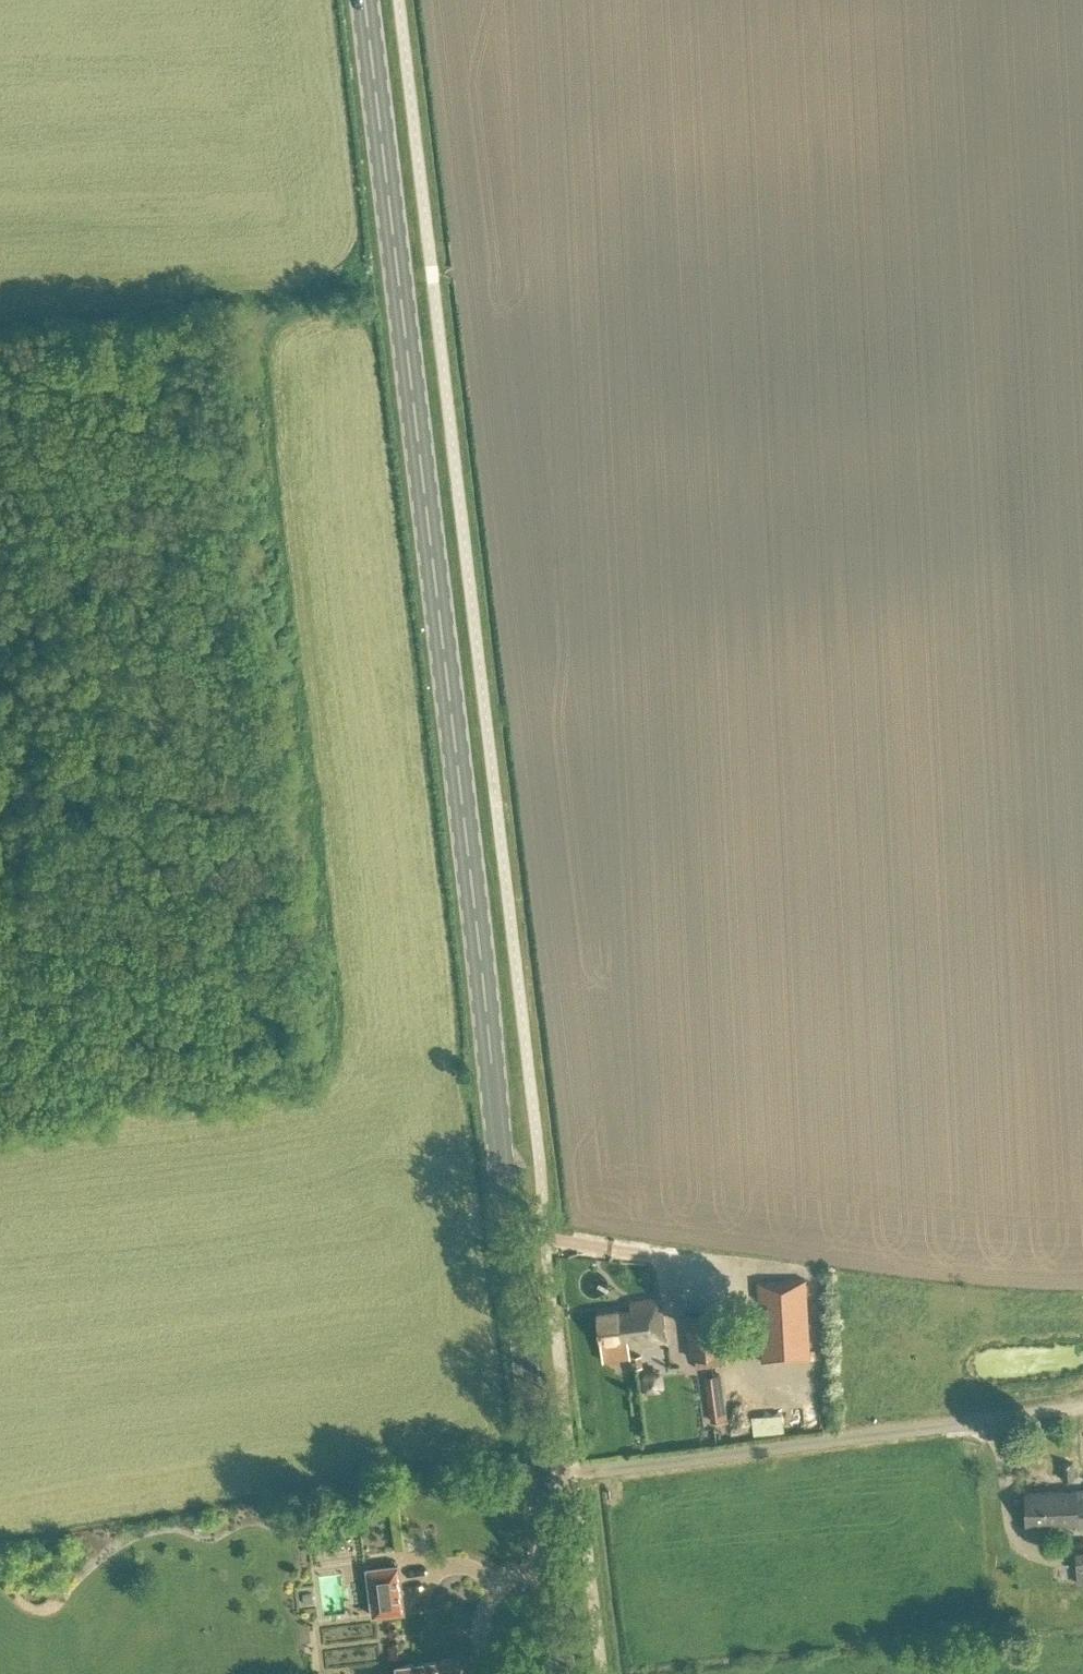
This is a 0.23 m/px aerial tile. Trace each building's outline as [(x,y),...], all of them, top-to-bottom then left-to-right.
[(760,1343),(761,1361),(777,1361),(777,1357),(795,1357),(795,1360),(810,1359),(806,1279),(757,1282),(758,1300),(766,1300),(769,1342),(760,1343)] [(630,1356),(629,1344),(665,1339),(659,1296),(630,1300),(631,1308),(597,1312),(603,1359),(630,1356)] [(719,1364),(718,1353),(724,1352),(718,1308),(686,1312),(691,1356),(694,1356),(696,1367),(719,1364)] [(631,1367),(642,1366),(641,1355),(630,1356),(631,1367)] [(661,1367),(645,1368),(647,1383),(662,1381),(661,1367)] [(721,1373),(704,1375),(711,1421),(725,1419),(728,1418),(721,1373)] [(757,1410),(758,1428),(789,1427),(788,1409),(757,1410)] [(1058,1463),(1059,1478),(1071,1478),(1070,1462),(1058,1463)] [(1025,1491),(1026,1523),(1077,1522),(1077,1528),(1082,1527),(1082,1489),(1025,1491)] [(1075,1552),(1075,1582),(1082,1582),(1082,1552),(1075,1552)] [(399,1564),(368,1568),(374,1615),(405,1611),(399,1564)] [(459,1658),(397,1665),(398,1673),(461,1673),(459,1658)]
